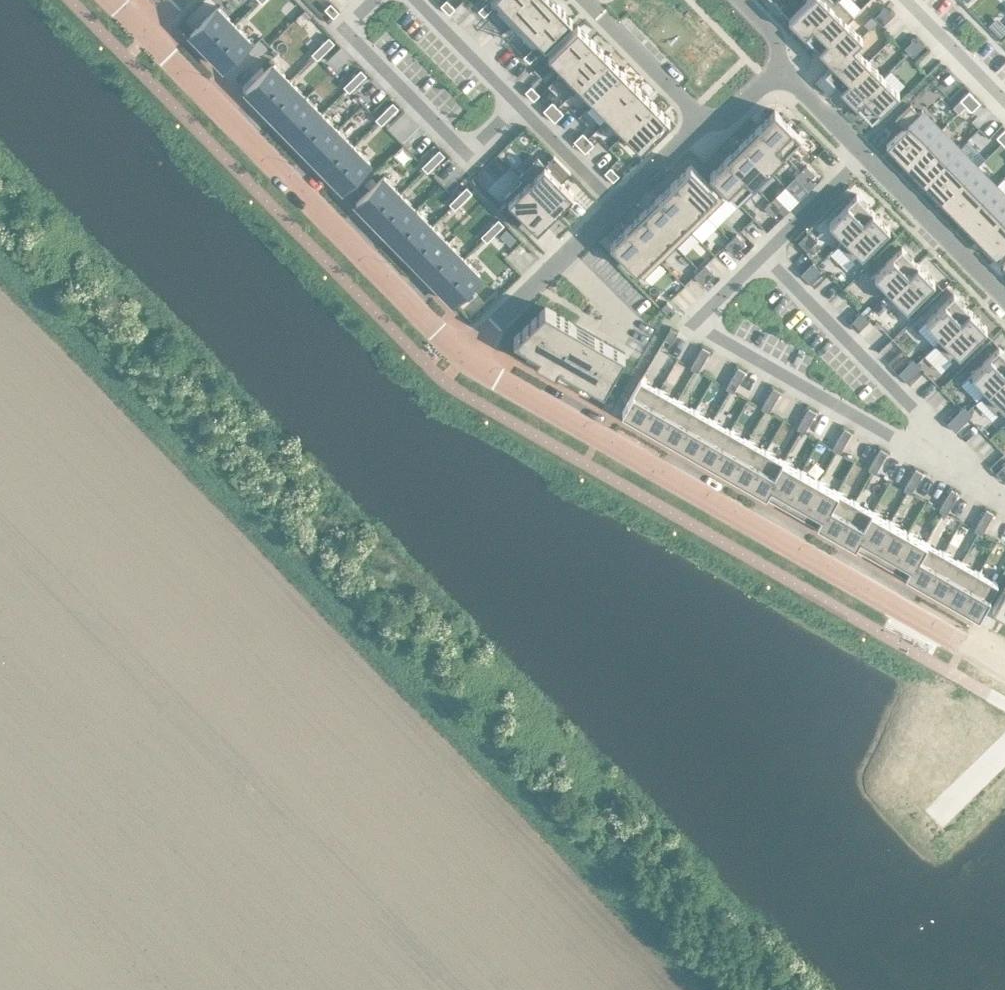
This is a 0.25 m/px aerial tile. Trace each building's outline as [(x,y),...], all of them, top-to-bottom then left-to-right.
[(202,45),(203,43),(231,16),(215,0),(214,0),(187,26),(198,37),(196,39),(202,45)] [(321,1),(330,10),(336,4),(332,0),(322,0),(321,1)] [(475,3),(481,8),(489,1),(488,0),(478,0),(475,3)] [(517,13),(530,0),(504,0),(517,13)] [(517,13),(536,33),(528,41),(534,47),(542,39),(569,13),(556,0),(530,0),(517,13)] [(785,10),(801,26),(827,0),(795,0),(786,9),(785,10)] [(801,26),(816,41),(850,8),(843,0),(827,0),(801,26)] [(870,10),(875,14),(886,3),(883,0),(880,0),(870,10)] [(886,3),(875,14),(879,18),(890,7),(886,3)] [(850,8),(816,41),(830,56),(822,65),(858,30),(844,15),(851,8),(850,8)] [(203,43),(202,45),(207,51),(209,49),(220,60),(248,33),(231,16),(203,43)] [(574,19),(545,47),(560,63),(553,70),(554,70),(590,35),(574,19)] [(325,29),(317,38),(323,43),(331,35),(325,29)] [(912,29),(901,41),(905,45),(916,34),(912,29)] [(859,30),(822,65),(837,81),(865,54),(851,39),(859,30)] [(916,34),(905,45),(909,49),(921,38),(916,34)] [(590,35),(554,70),(569,86),(605,50),(590,35)] [(323,43),(317,38),(308,46),(314,52),(323,43)] [(528,41),(520,49),(526,55),(534,47),(528,41)] [(605,50),(569,86),(573,83),(587,98),(620,66),(605,50)] [(853,96),(880,69),(865,54),(837,81),(853,96)] [(259,100),(286,73),(270,56),(242,83),(253,94),(251,96),(257,102),(259,100)] [(357,62),(349,70),(355,76),(363,68),(357,62)] [(620,66),(587,98),(588,98),(591,95),(605,109),(602,113),(635,81),(620,66)] [(896,85),(880,69),(853,96),(868,112),(896,85)] [(355,76),(349,70),(340,79),(346,84),(355,76)] [(302,89),(286,73),(259,100),(257,102),(263,107),(265,106),(275,116),(302,89)] [(527,78),(522,84),(530,93),(536,87),(527,78)] [(635,81),(602,113),(618,129),(650,96),(635,81)] [(965,85),(957,93),(962,98),(971,90),(965,85)] [(291,132),(318,106),(302,89),(275,116),(285,127),(283,128),(289,134),(291,132)] [(971,90),(962,98),(968,104),(976,96),(971,90)] [(389,94),(381,103),(386,109),(395,100),(389,94)] [(549,94),(540,103),(546,108),(554,100),(549,94)] [(650,96),(618,129),(622,126),(637,141),(666,113),(650,96)] [(900,122),(883,138),(902,158),(937,123),(918,104),(916,106),(907,98),(892,113),(900,122)] [(554,100),(546,108),(551,114),(560,106),(554,100)] [(386,109),(381,103),(372,111),(378,117),(386,109)] [(771,103),(754,120),(781,147),(798,131),(771,103)] [(296,138),(307,149),(334,122),(318,106),(291,132),(289,134),(295,140),(296,138)] [(739,135),(766,162),(781,147),(754,120),(739,135)] [(315,161),(321,167),(351,138),(334,122),(307,149),(317,159),(315,161)] [(993,130),(999,136),(1004,129),(1004,125),(1002,122),(993,130)] [(937,123),(902,158),(920,176),(955,141),(937,123)] [(579,125),(570,133),(576,139),(584,131),(579,125)] [(584,131),(576,139),(581,145),(590,137),(584,131)] [(751,177),(766,162),(739,135),(723,150),(750,177),(751,177)] [(367,155),(351,138),(321,167),(327,173),(328,171),(339,182),(367,155)] [(955,141),(920,176),(938,195),(974,160),(955,141)] [(436,142),(427,150),(433,156),(441,148),(436,142)] [(534,150),(516,168),(552,204),(570,187),(558,175),(567,166),(550,148),(541,157),(534,150)] [(433,156),(427,150),(419,159),(424,164),(433,156)] [(754,180),(751,177),(750,177),(723,150),(706,167),(736,197),(754,180)] [(670,174),(703,209),(721,192),(687,158),(670,174)] [(803,158),(797,164),(806,173),(812,167),(803,158)] [(607,159),(601,165),(610,174),(615,168),(607,159)] [(974,160),(938,195),(956,213),(992,179),(974,160)] [(797,164),(792,170),(800,178),(806,173),(797,164)] [(505,193),(496,202),(513,219),(522,210),(534,222),(552,204),(516,168),(516,169),(519,172),(502,189),(505,193)] [(367,211),(369,213),(396,186),(380,169),(352,196),(363,207),(361,208),(365,213),(367,211)] [(688,224),(703,209),(670,174),(654,189),(688,224)] [(454,187),(460,193),(469,185),(463,179),(454,187)] [(956,213),(974,232),(1004,202),(1004,192),(992,179),(956,213)] [(385,229),(412,202),(396,186),(369,213),(371,214),(369,216),(373,220),(375,218),(385,229)] [(451,202),(460,193),(454,187),(446,196),(451,202)] [(842,231),(869,204),(853,187),(825,214),(842,231)] [(654,189),(639,205),(672,239),(688,224),(654,189)] [(772,189),(766,194),(775,203),(781,197),(772,189)] [(766,194),(761,200),(769,208),(775,203),(766,194)] [(428,218),(412,202),(385,229),(395,239),(393,241),(397,245),(399,243),(401,245),(428,218)] [(974,232),(993,251),(1004,240),(1004,202),(974,232)] [(869,204),(835,238),(852,254),(886,221),(869,204)] [(672,239),(639,205),(624,220),(657,254),(672,239)] [(486,220),(492,226),(500,217),(495,211),(486,220)] [(428,218),(401,245),(402,247),(401,249),(405,253),(406,251),(417,262),(444,235),(428,218)] [(483,234),(492,226),(486,220),(478,228),(483,234)] [(640,270),(657,254),(624,220),(607,236),(640,270)] [(814,233),(805,224),(795,235),(803,243),(814,233)] [(733,227),(727,233),(736,241),(741,236),(733,227)] [(727,233),(721,238),(730,247),(736,241),(727,233)] [(433,278),(460,251),(444,235),(417,262),(427,272),(425,274),(429,278),(431,276),(433,278)] [(898,240),(867,270),(884,287),(915,257),(898,240)] [(477,268),(460,251),(433,278),(434,280),(433,281),(437,285),(438,284),(449,295),(477,268)] [(808,255),(797,266),(801,270),(813,259),(808,255)] [(702,257),(696,263),(705,272),(710,266),(702,257)] [(915,257),(884,287),(900,304),(931,274),(915,257)] [(813,259),(801,270),(806,275),(817,263),(813,259)] [(696,263),(690,269),(699,277),(705,272),(696,263)] [(950,287),(922,313),(938,330),(932,336),(932,337),(967,303),(950,287)] [(664,295),(658,300),(666,309),(672,303),(664,295)] [(533,352),(550,362),(554,355),(600,382),(621,345),(541,300),(510,330),(537,346),(533,352)] [(967,303),(932,337),(949,354),(983,320),(967,303)] [(857,305),(846,316),(850,320),(861,309),(857,305)] [(861,309),(850,320),(854,325),(866,313),(861,309)] [(661,331),(668,335),(674,325),(667,321),(661,331)] [(699,340),(693,350),(700,354),(706,344),(699,340)] [(964,370),(980,386),(977,390),(1004,363),(1004,350),(995,340),(964,370)] [(693,350),(687,361),(694,365),(700,354),(693,350)] [(909,352),(895,366),(899,370),(913,356),(909,352)] [(913,356),(899,370),(903,374),(917,360),(913,356)] [(734,360),(728,371),(735,375),(741,364),(734,360)] [(977,390),(994,407),(1004,396),(1004,363),(977,390)] [(618,404),(637,415),(656,382),(637,371),(618,404)] [(728,371),(722,381),(729,385),(735,375),(728,371)] [(764,391),(771,395),(777,384),(770,380),(764,391)] [(637,415),(655,425),(674,392),(656,382),(637,415)] [(765,405),(771,395),(764,391),(758,401),(765,405)] [(674,392),(655,425),(673,435),(691,402),(674,392)] [(960,399),(943,415),(947,420),(964,403),(960,399)] [(805,401),(799,411),(806,415),(812,405),(805,401)] [(690,445),(709,412),(691,402),(673,435),(690,445)] [(964,403),(947,420),(951,424),(968,407),(964,403)] [(806,415),(799,411),(793,421),(800,425),(806,415)] [(708,455),(727,423),(709,412),(690,445),(708,455)] [(841,421),(835,431),(842,435),(848,425),(841,421)] [(726,465),(744,433),(727,423),(708,455),(726,465)] [(835,431),(829,442),(836,446),(842,435),(835,431)] [(762,443),(744,433),(726,465),(743,476),(762,443)] [(871,452),(877,456),(883,445),(876,441),(871,452)] [(762,443),(743,476),(761,486),(780,453),(762,443)] [(871,466),(877,456),(871,452),(865,462),(871,466)] [(779,496),(798,463),(780,453),(761,486),(779,496)] [(992,465),(996,469),(1004,460),(1004,456),(1003,454),(992,465)] [(996,469),(1000,474),(1004,469),(1004,460),(996,469)] [(912,462),(906,472),(913,476),(919,466),(912,462)] [(816,473),(798,463),(779,496),(797,506),(816,473)] [(906,472),(900,483),(907,486),(913,476),(906,472)] [(797,506),(815,516),(833,484),(816,473),(797,506)] [(947,482),(941,492),(948,496),(954,486),(947,482)] [(833,484),(815,516),(822,521),(832,527),(851,494),(833,484)] [(941,492),(935,503),(942,507),(948,496),(941,492)] [(850,537),(869,504),(851,494),(832,527),(850,537)] [(983,502),(977,513),(984,517),(990,506),(983,502)] [(887,514),(869,504),(850,537),(868,547),(887,514)] [(977,513),(971,523),(978,527),(984,517),(977,513)] [(887,514),(868,547),(886,557),(904,524),(887,514)] [(886,557),(903,567),(922,534),(904,524),(886,557)] [(903,567),(921,577),(940,545),(922,534),(903,567)] [(921,577),(939,587),(957,555),(940,545),(921,577)] [(957,555),(939,587),(956,597),(975,565),(957,555)] [(994,575),(975,565),(956,597),(975,608),(994,575)] [(989,602),(1004,611),(1004,572),(989,602)]
